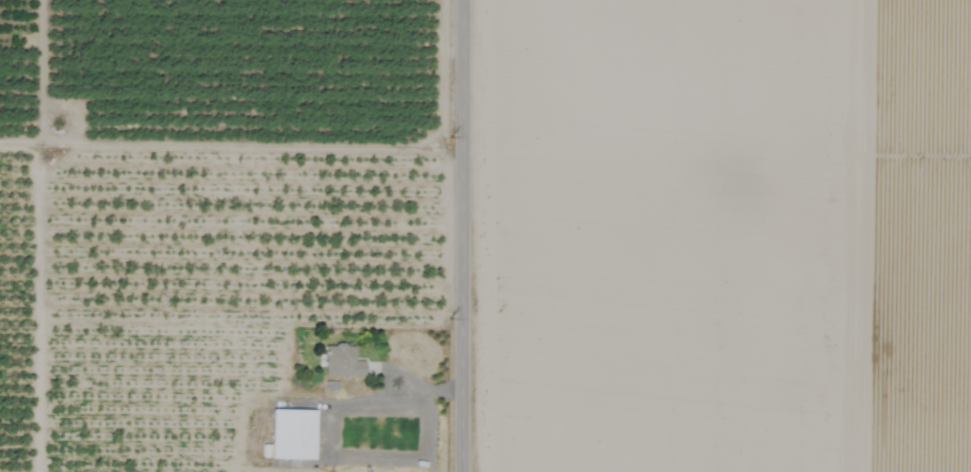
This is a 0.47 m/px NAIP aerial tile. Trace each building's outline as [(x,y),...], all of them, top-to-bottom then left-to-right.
[(323,377),(363,378),(364,362),(352,361),(353,346),(324,345),(323,377)] [(312,460),(314,411),(270,410),(269,459),(312,460)]
